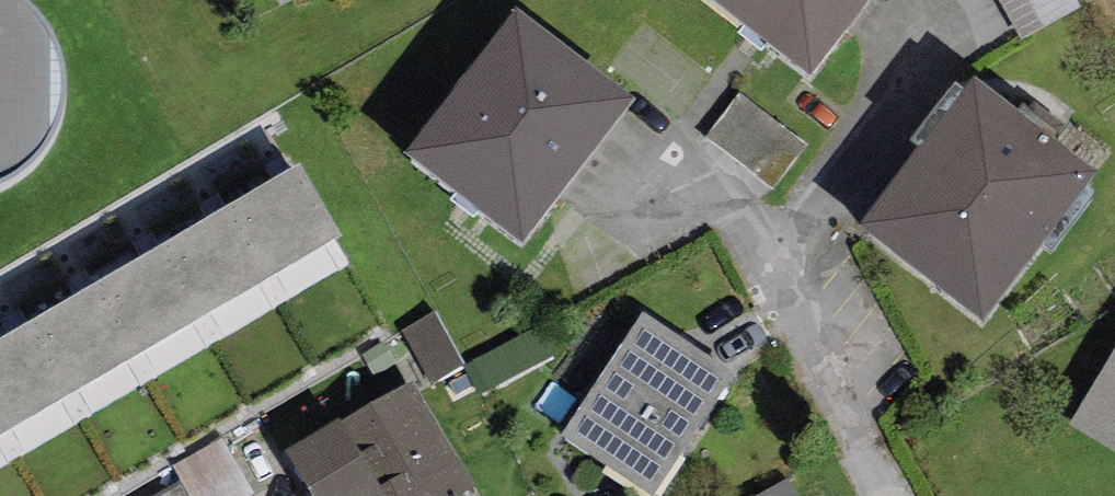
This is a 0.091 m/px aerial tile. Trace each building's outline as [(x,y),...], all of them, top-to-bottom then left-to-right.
[(3,179),(18,171),(32,161),(45,146),(58,128),(63,110),(65,96),(66,83),(65,72),(65,60),(62,48),(57,33),(51,21),(39,10),(30,1),(29,0),(0,0),(0,180),(3,179)] [(812,74),(868,0),(714,0),(812,74)] [(1077,0),(999,0),(1022,40),(1081,7),(1077,0)] [(635,97),(517,8),(408,151),(526,241),(635,97)] [(1098,171),(973,75),(858,225),(983,321),(1098,171)] [(807,146),(740,94),(706,136),(773,189),(807,146)] [(0,336),(0,436),(343,236),(299,162),(0,336)] [(436,311),(403,329),(432,383),(466,365),(436,311)] [(642,311),(559,434),(651,495),(652,495),(735,373),(642,311)] [(1069,423),(1114,451),(1114,347),(1069,423)] [(285,449),(312,495),(463,495),(461,493),(475,486),(414,379),(341,420),(340,418),(285,449)] [(173,465),(182,482),(190,495),(253,495),(254,495),(222,438),(173,465)] [(786,477),(755,495),(797,495),(786,477)] [(156,495),(190,495),(182,482),(156,495)]
